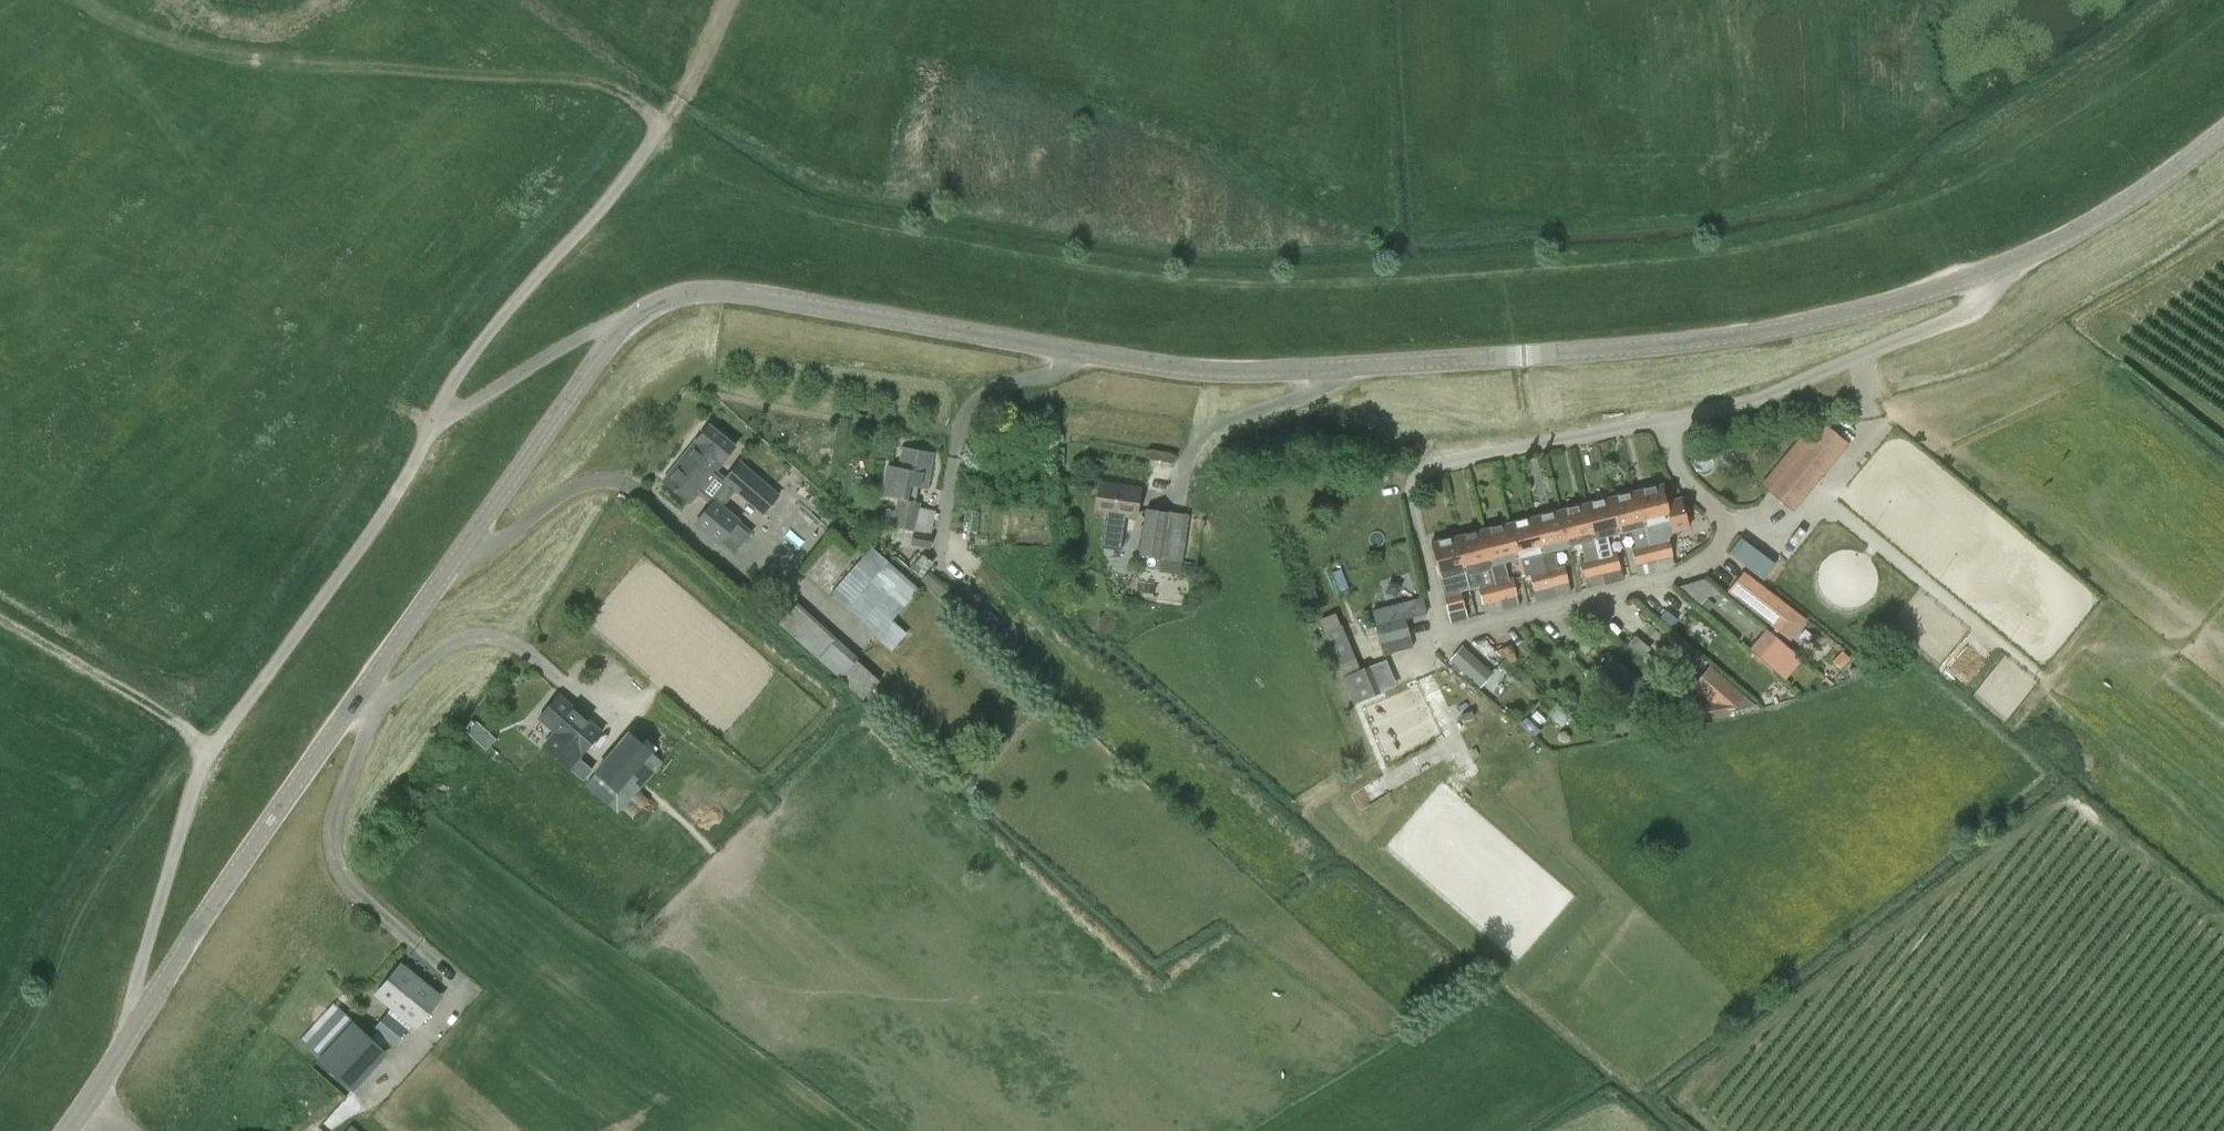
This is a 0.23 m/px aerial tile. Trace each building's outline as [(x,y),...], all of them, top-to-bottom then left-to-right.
[(1811,415),(1759,487),(1792,510),(1844,439),(1811,415)] [(715,501),(722,506),(736,490),(764,514),(779,497),(739,463),(720,486),(710,477),(736,447),(708,425),(662,483),(689,504),(698,492),(712,504),(715,501)] [(902,450),(899,467),(888,465),(882,496),(896,498),(895,510),(887,509),(884,527),(894,528),(891,541),(911,543),(910,545),(929,549),(936,510),(920,507),(921,502),(916,500),(918,487),(927,488),(932,455),(902,450)] [(1134,519),(1139,487),(1099,481),(1094,513),(1106,514),(1100,548),(1120,551),(1125,517),(1134,519)] [(1660,485),(1634,492),(1645,527),(1669,520),(1673,532),(1689,526),(1680,497),(1665,501),(1660,485)] [(1634,492),(1609,498),(1618,534),(1632,530),(1636,547),(1629,548),(1638,576),(1656,571),(1649,543),(1645,527),(1634,492)] [(1609,498),(1584,505),(1592,540),(1618,534),(1609,498)] [(715,501),(712,504),(695,525),(719,544),(739,520),(722,506),(715,501)] [(1592,540),(1584,505),(1558,512),(1567,547),(1592,540)] [(1159,571),(1178,574),(1180,562),(1187,515),(1169,512),(1145,508),(1138,556),(1161,559),(1159,571)] [(977,531),(978,512),(965,511),(964,531),(977,531)] [(1558,512),(1532,518),(1553,598),(1572,594),(1564,563),(1557,565),(1553,550),(1567,547),(1558,512)] [(1532,518),(1507,525),(1516,560),(1528,557),(1532,572),(1528,573),(1535,602),(1553,598),(1532,518)] [(1481,531),(1494,582),(1508,579),(1504,563),(1516,560),(1507,525),(1481,531)] [(1502,610),(1494,582),(1481,531),(1456,538),(1469,590),(1477,588),(1485,615),(1502,610)] [(1723,552),(1760,577),(1772,560),(1735,535),(1723,552)] [(1450,623),(1468,618),(1461,592),(1469,590),(1456,538),(1430,545),(1439,579),(1439,580),(1448,578),(1452,593),(1443,596),(1450,623)] [(1656,571),(1674,566),(1665,539),(1649,543),(1656,571)] [(876,637),(876,638),(891,652),(907,634),(892,620),(919,589),(871,547),(827,597),(876,637)] [(1615,551),(1597,556),(1604,585),(1625,580),(1615,551)] [(934,563),(921,555),(910,568),(921,578),(934,563)] [(1604,585),(1597,556),(1579,560),(1587,590),(1604,585)] [(1706,613),(1723,594),(1698,571),(1681,589),(1706,613)] [(1746,571),(1730,591),(1769,622),(1785,601),(1746,571)] [(1521,605),(1512,578),(1508,579),(1494,582),(1502,610),(1521,605)] [(857,660),(859,658),(797,602),(778,624),(862,700),(863,699),(880,681),(857,660)] [(1807,619),(1787,603),(1770,625),(1789,641),(1807,619)] [(1671,628),(1678,619),(1666,610),(1659,619),(1671,628)] [(1315,618),(1340,673),(1358,665),(1333,611),(1315,618)] [(1384,656),(1413,648),(1410,637),(1404,618),(1376,626),(1384,656)] [(1803,659),(1767,629),(1749,650),(1785,680),(1803,659)] [(1459,675),(1462,672),(1479,688),(1494,673),(1462,645),(1448,660),(1454,665),(1451,668),(1459,675)] [(1516,660),(1511,646),(1496,650),(1509,663),(1516,660)] [(1645,686),(1611,655),(1594,674),(1628,705),(1645,686)] [(1366,663),(1339,676),(1351,702),(1378,689),(1366,663)] [(1756,707),(1711,668),(1694,687),(1715,705),(1704,708),(1706,719),(1756,707)] [(1615,702),(1605,691),(1596,699),(1606,710),(1615,702)] [(577,758),(578,757),(600,734),(560,696),(537,720),(554,735),(543,746),(582,782),(591,769),(577,758)] [(663,762),(653,753),(654,752),(630,731),(592,774),(596,777),(586,788),(617,813),(663,762)] [(1407,759),(1378,776),(1389,793),(1418,776),(1407,759)] [(377,996),(417,1028),(441,998),(402,966),(377,996)] [(353,1093),(389,1053),(384,1050),(369,1036),(352,1021),(353,1021),(334,1004),(299,1043),(316,1060),(353,1093)] [(393,1044),(394,1046),(408,1030),(388,1013),(375,1029),(393,1044)] [(393,1044),(375,1029),(369,1036),(384,1050),(393,1044)] [(349,1122),(341,1130),(359,1130),(349,1122)]
